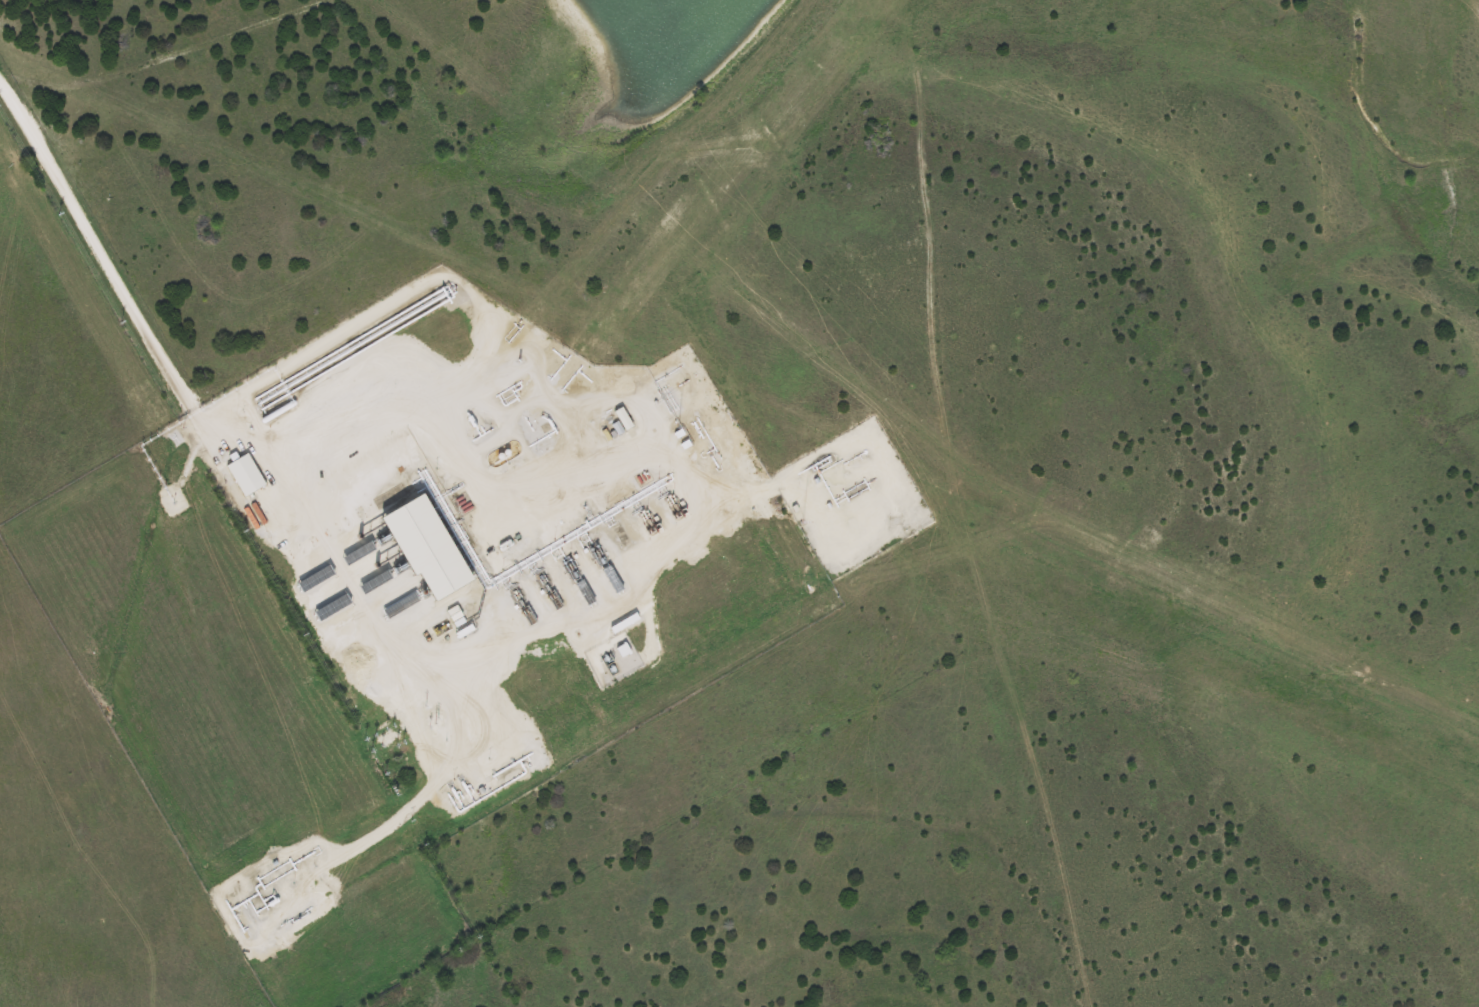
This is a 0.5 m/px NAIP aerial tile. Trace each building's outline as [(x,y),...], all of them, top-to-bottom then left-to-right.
[(266,489),(244,498),(230,465),(253,455),(266,489)] [(389,518),(431,495),(478,584),(437,606),(389,518)] [(301,584),(331,567),(337,577),(307,594),(301,584)] [(642,620),(616,636),(611,628),(637,612),(642,620)]
